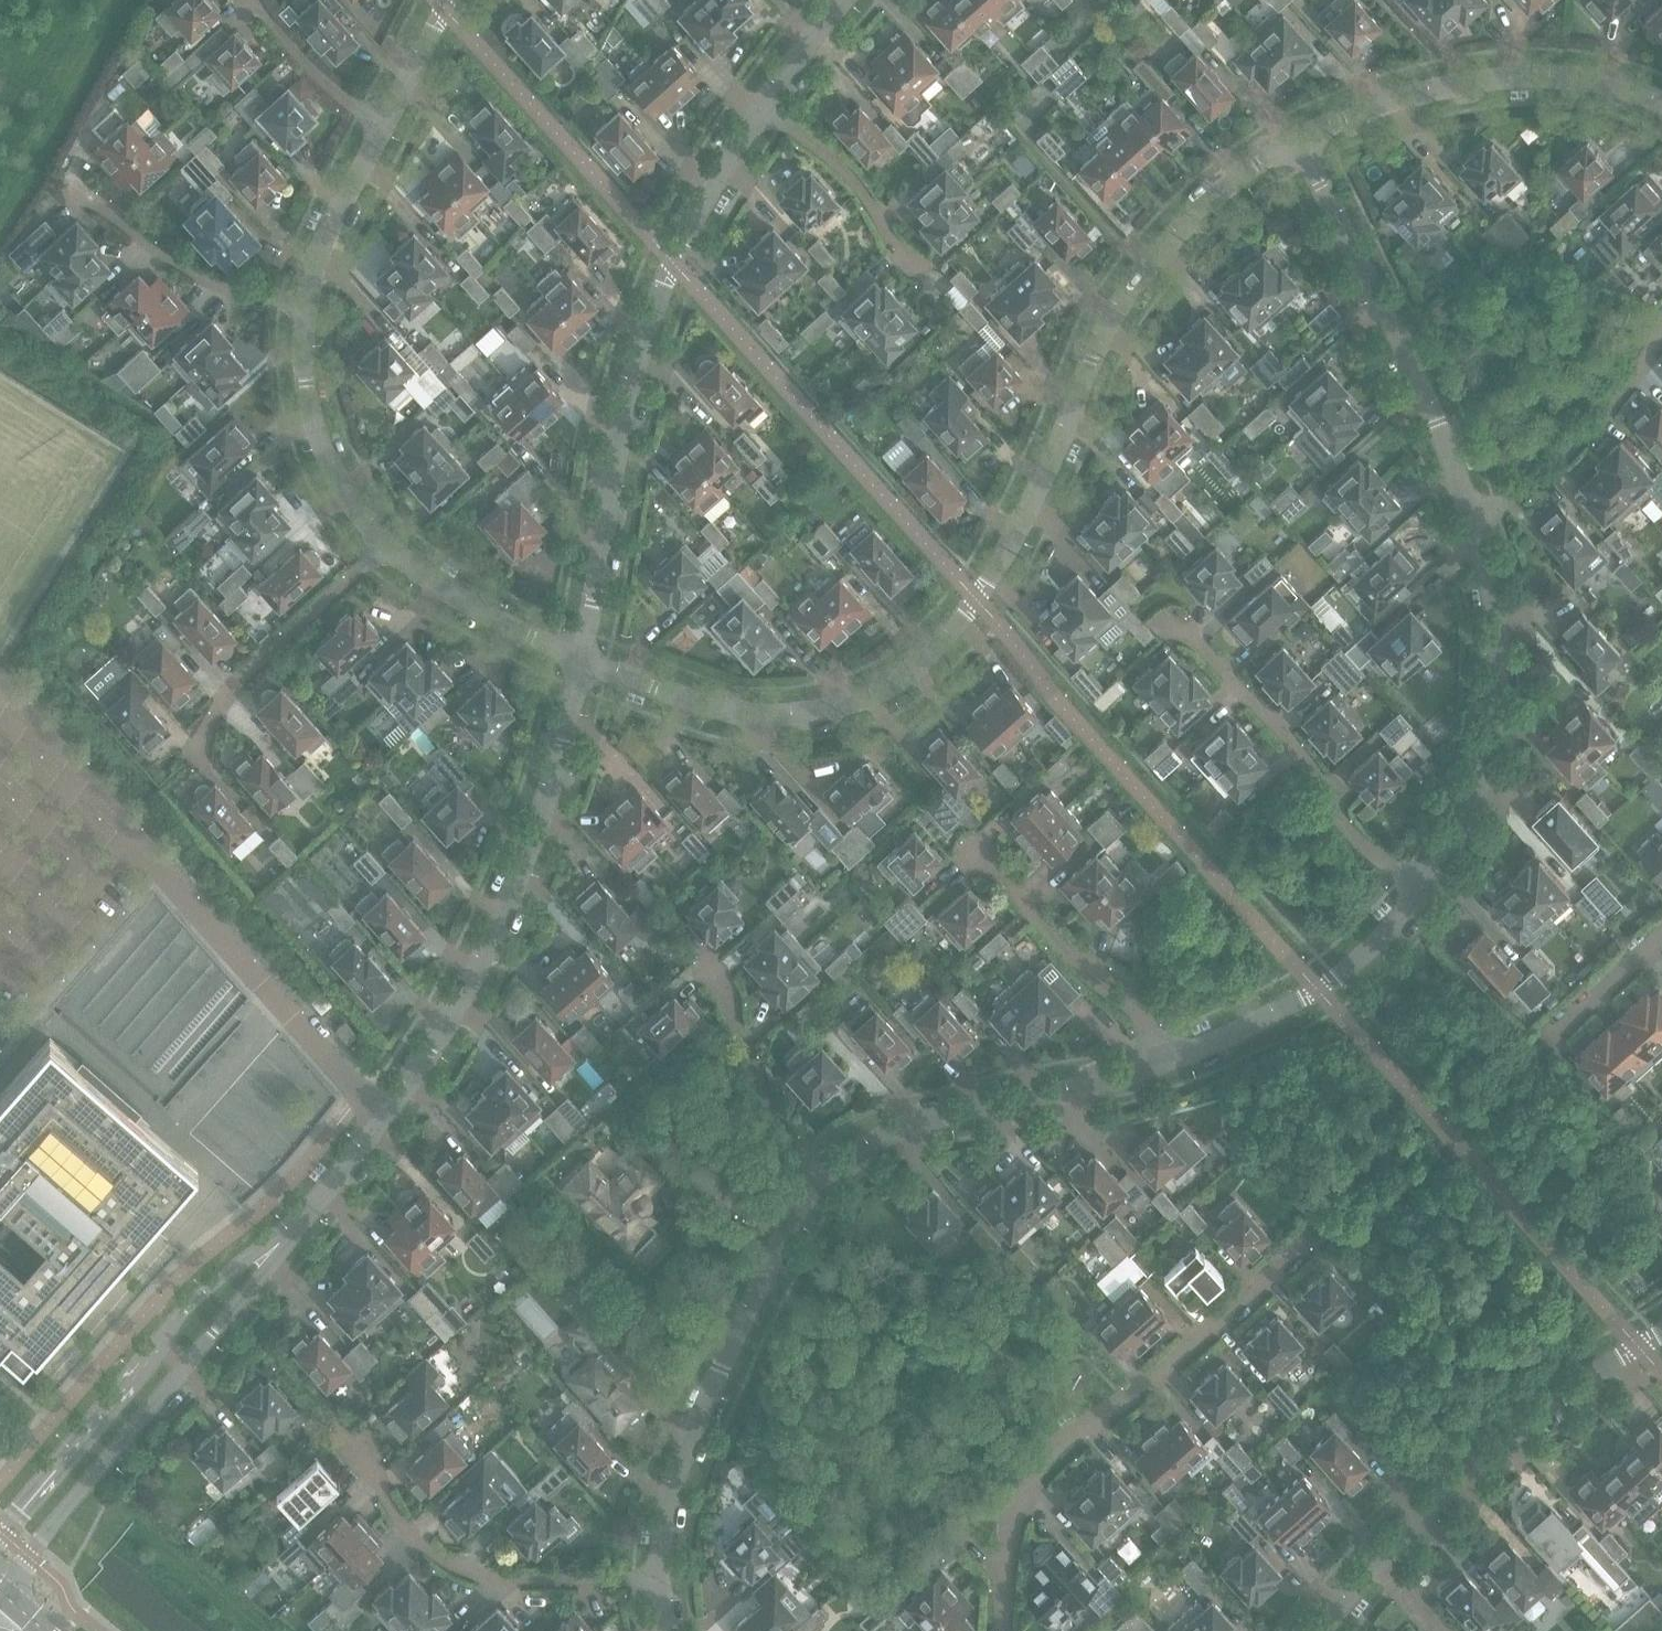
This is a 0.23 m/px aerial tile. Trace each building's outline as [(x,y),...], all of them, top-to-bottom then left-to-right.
[(210,1),(210,0),(175,0),(158,16),(171,31),(180,24),(191,36),(219,11),(210,1)] [(313,1),(298,15),(310,29),(308,30),(320,44),(322,42),(336,58),(339,55),(341,57),(355,45),(353,42),(356,39),(333,13),(342,5),(338,0),(313,0),(313,1)] [(561,8),(570,0),(553,0),(561,8)] [(650,0),(632,0),(650,21),(660,12),(650,0)] [(668,0),(650,0),(660,12),(670,3),(668,0)] [(680,15),(712,51),(727,38),(722,33),(729,27),(705,0),(697,0),(680,15)] [(729,27),(750,8),(743,0),(705,0),(729,27)] [(947,0),(929,0),(919,9),(950,44),(953,41),(958,47),(975,32),(947,0)] [(983,0),(947,0),(975,32),(978,35),(997,17),(1003,23),(983,0)] [(1019,0),(983,0),(1003,23),(1023,5),(1019,0)] [(1287,0),(1269,0),(1278,10),(1288,1),(1287,0)] [(1356,0),(1334,0),(1331,3),(1338,11),(1326,22),(1351,50),(1361,41),(1361,42),(1369,35),(1369,34),(1379,25),(1356,0)] [(1437,32),(1458,14),(1463,20),(1464,19),(1447,0),(1408,0),(1437,32)] [(1464,19),(1485,0),(1447,0),(1464,19)] [(1526,8),(1534,1),(1542,9),(1552,0),(1519,0),(1526,8)] [(1601,21),(1624,0),(1581,0),(1601,21)] [(1189,26),(1171,5),(1161,14),(1179,35),(1189,26)] [(1646,20),(1650,24),(1647,27),(1647,31),(1648,35),(1650,38),(1654,40),(1658,40),(1661,39),(1661,38),(1661,5),(1646,20)] [(560,45),(531,13),(521,22),(517,18),(506,28),(510,32),(508,34),(540,69),(561,51),(576,67),(598,48),(580,27),(560,45)] [(1309,44),(1282,14),(1260,34),(1292,69),(1308,55),(1305,52),(1306,50),(1304,48),(1309,44)] [(1219,38),(1201,18),(1190,27),(1209,47),(1219,38)] [(184,59),(164,77),(173,87),(207,57),(216,67),(207,76),(222,92),(227,87),(259,59),(250,49),(251,48),(244,40),(243,41),(234,31),(228,36),(219,27),(184,59)] [(904,33),(883,52),(922,95),(923,95),(921,92),(938,76),(933,70),(936,67),(904,33)] [(1292,69),(1260,34),(1234,57),(1249,73),(1253,70),(1265,83),(1270,79),(1272,81),(1288,66),(1292,70),(1292,69)] [(1151,49),(1142,39),(1134,47),(1143,57),(1151,49)] [(1030,72),(1050,54),(1041,44),(1021,62),(1030,72)] [(672,45),(651,64),(683,100),(697,88),(689,80),(697,73),(672,45)] [(171,53),(155,67),(164,77),(184,59),(175,49),(171,53)] [(1180,50),(1164,64),(1172,73),(1209,114),(1213,110),(1217,112),(1221,113),(1225,112),(1228,109),(1229,106),(1229,102),(1228,98),(1227,98),(1232,93),(1195,52),(1188,59),(1180,50)] [(891,61),(870,80),(901,114),(899,116),(906,123),(913,124),(921,117),(921,112),(930,104),(931,103),(923,95),(922,95),(883,52),(882,52),(891,61)] [(143,54),(123,72),(135,86),(155,67),(143,54)] [(1049,74),(1059,64),(1050,54),(1030,72),(1039,82),(1049,74)] [(1087,75),(1069,55),(1059,64),(1077,84),(1087,75)] [(624,77),(606,57),(596,66),(600,70),(614,86),(624,77)] [(646,58),(628,75),(633,80),(630,83),(655,111),(662,104),(670,112),(683,100),(651,64),(646,58)] [(1161,78),(1143,58),(1133,67),(1151,87),(1161,78)] [(982,79),(964,59),(954,68),(972,88),(982,79)] [(1077,84),(1059,64),(1049,74),(1067,94),(1077,84)] [(972,88),(954,68),(944,77),(962,97),(972,88)] [(614,86),(600,70),(589,79),(608,100),(618,91),(614,86)] [(312,116),(317,111),(304,98),(300,102),(288,88),(287,89),(283,85),(276,84),(269,91),(269,97),(273,102),(263,110),(247,92),(234,104),(254,126),(263,118),(285,142),(287,141),(291,145),(302,135),(298,130),(301,128),(306,127),(309,124),(310,120),(313,117),(312,116)] [(1191,130),(1160,96),(1140,113),(1126,99),(1170,149),(1191,130)] [(525,141),(486,98),(464,118),(493,151),(484,160),(502,180),(514,169),(506,159),(525,141)] [(1170,149),(1126,99),(1106,117),(1142,157),(1161,140),(1170,149)] [(843,105),(829,118),(866,160),(888,140),(899,151),(909,142),(906,139),(890,122),(881,131),(858,106),(850,113),(843,105)] [(600,137),(592,144),(617,172),(625,164),(633,173),(637,169),(638,169),(641,171),(645,172),(649,170),(652,168),(654,164),(653,160),(651,156),(656,152),(619,111),(596,132),(600,137)] [(1142,157),(1106,117),(1086,135),(1131,184),(1132,183),(1123,174),(1142,157)] [(112,173),(155,133),(154,132),(145,141),(129,124),(127,120),(92,151),(112,173)] [(206,144),(216,134),(207,124),(186,143),(195,153),(206,144)] [(945,132),(944,138),(948,142),(950,145),(959,137),(950,127),(945,132)] [(916,130),(906,139),(909,142),(929,164),(930,163),(939,155),(916,130)] [(1065,151),(1046,130),(1036,139),(1054,160),(1065,151)] [(955,159),(975,141),(966,131),(959,137),(950,145),(946,149),(955,159)] [(140,185),(174,154),(155,133),(112,173),(121,165),(140,185)] [(1131,184),(1086,135),(1099,150),(1079,168),(1110,202),(1131,184)] [(1613,170),(1604,160),(1605,159),(1598,151),(1597,152),(1588,142),(1556,171),(1568,184),(1573,181),(1585,195),(1613,170)] [(1519,172),(1493,143),(1488,147),(1485,144),(1467,159),(1471,163),(1463,169),(1486,195),(1499,184),(1502,187),(1519,172)] [(224,164),(206,144),(195,153),(214,173),(224,164)] [(284,177),(255,145),(242,157),(246,161),(231,174),(256,202),(266,193),(267,194),(275,187),(274,186),(284,177)] [(938,172),(908,199),(927,220),(921,225),(921,226),(963,188),(973,179),(955,159),(946,149),(939,155),(930,163),(938,172)] [(492,191),(455,150),(433,170),(470,211),(492,191)] [(256,239),(223,203),(233,194),(214,173),(195,153),(179,168),(203,195),(190,208),(194,212),(188,218),(201,232),(196,236),(211,253),(216,249),(228,263),(235,258),(239,263),(254,249),(249,244),(256,239)] [(1423,162),(1402,181),(1447,230),(1449,229),(1443,222),(1460,207),(1454,200),(1456,198),(1423,162)] [(470,211),(433,170),(441,179),(421,198),(452,232),(455,229),(460,235),(478,219),(470,211)] [(840,206),(810,172),(805,177),(802,173),(785,189),(788,193),(781,199),(804,225),(816,214),(823,221),(840,206)] [(1661,200),(1661,190),(1646,173),(1603,212),(1615,225),(1606,234),(1622,253),(1643,235),(1634,225),(1661,200)] [(1000,210),(1021,191),(1012,181),(991,200),(1000,210)] [(1407,188),(1386,206),(1394,214),(1389,218),(1410,240),(1414,236),(1420,243),(1423,241),(1428,247),(1447,230),(1402,181),(1402,182),(1407,188)] [(940,247),(976,214),(958,194),(964,189),(963,188),(921,226),(940,247)] [(532,215),(517,199),(513,195),(503,204),(521,225),(532,215)] [(617,246),(579,204),(572,196),(550,216),(546,212),(536,221),(555,241),(565,232),(587,258),(595,251),(602,259),(617,246)] [(1013,200),(1005,208),(1014,218),(1016,220),(1032,238),(1035,241),(1039,245),(1040,243),(1043,246),(1051,239),(1064,254),(1072,246),(1080,255),(1094,242),(1056,200),(1034,220),(1024,209),(1023,210),(1013,200)] [(1561,236),(1581,217),(1572,207),(1551,226),(1561,236)] [(1530,236),(1507,210),(1494,222),(1512,242),(1513,241),(1517,246),(1530,236)] [(45,221),(10,253),(24,269),(41,254),(58,273),(52,278),(53,279),(96,241),(76,220),(57,238),(52,233),(54,231),(45,221)] [(1016,220),(1006,229),(1024,250),(1035,241),(1032,238),(1016,220)] [(555,241),(536,221),(526,230),(545,250),(555,241)] [(1512,242),(1494,222),(1484,231),(1502,251),(1512,242)] [(805,264),(773,227),(758,241),(762,245),(755,252),(783,283),(805,264)] [(1644,249),(1661,269),(1661,232),(1652,241),(1644,249)] [(446,270),(414,233),(393,252),(431,294),(426,288),(446,270)] [(835,258),(817,238),(807,247),(825,268),(835,258)] [(53,279),(46,285),(63,304),(70,298),(73,300),(109,267),(90,247),(96,242),(96,241),(53,279)] [(484,267),(466,247),(456,256),(470,272),(474,276),(484,267)] [(1238,269),(1237,269),(1276,312),(1295,294),(1289,288),(1295,282),(1291,278),(1283,269),(1288,265),(1274,250),(1266,257),(1264,255),(1260,260),(1257,257),(1241,272),(1238,269)] [(431,294),(393,252),(392,253),(397,259),(377,277),(409,313),(431,294)] [(783,283),(755,252),(735,271),(743,280),(738,284),(758,306),(783,283)] [(1057,293),(1043,278),(1048,273),(1030,254),(1021,261),(1020,260),(1002,276),(1036,313),(1057,293)] [(555,266),(536,283),(581,333),(582,332),(574,323),(594,304),(563,270),(560,273),(555,266)] [(1468,295),(1488,277),(1479,266),(1459,285),(1468,295)] [(845,290),(827,269),(817,279),(835,299),(845,290)] [(978,289),(959,269),(949,278),(967,298),(978,289)] [(1225,291),(1220,295),(1247,325),(1251,321),(1257,329),(1276,312),(1237,269),(1221,283),(1225,287),(1223,288),(1225,291)] [(489,292),(474,276),(470,272),(460,281),(479,302),(489,292)] [(119,331),(167,288),(166,287),(157,295),(139,274),(104,306),(108,309),(103,314),(119,331)] [(1036,313),(1002,276),(1007,282),(986,301),(1019,337),(1033,324),(1029,319),(1036,313)] [(543,293),(526,309),(532,315),(529,317),(560,352),(581,333),(536,283),(536,284),(543,293)] [(846,314),(840,319),(857,337),(898,300),(884,284),(880,287),(879,286),(877,288),(872,283),(842,310),(846,314)] [(520,306),(501,286),(491,295),(509,316),(520,306)] [(152,340),(186,309),(167,288),(119,331),(119,332),(133,319),(152,340)] [(898,300),(857,337),(873,355),(878,350),(886,358),(902,343),(898,339),(912,327),(908,322),(910,320),(907,317),(911,314),(899,300),(898,300)] [(987,320),(969,300),(959,309),(977,329),(987,320)] [(51,336),(71,318),(62,307),(42,326),(51,336)] [(814,337),(834,319),(825,308),(805,327),(814,337)] [(1236,351),(1203,315),(1189,328),(1193,333),(1187,339),(1220,375),(1237,360),(1232,354),(1236,351)] [(788,341),(765,316),(755,325),(778,351),(788,341)] [(60,346),(80,328),(71,318),(51,336),(60,346)] [(195,374),(226,346),(226,347),(231,342),(212,320),(176,353),(178,356),(172,362),(189,380),(195,374)] [(535,344),(516,323),(506,333),(524,353),(535,344)] [(1220,375),(1187,339),(1165,358),(1180,374),(1175,378),(1188,393),(1197,386),(1202,391),(1220,375)] [(449,361),(430,340),(420,349),(439,370),(449,361)] [(419,375),(388,341),(381,348),(378,344),(361,359),(364,363),(359,367),(367,376),(365,378),(372,386),(374,384),(385,397),(385,396),(394,406),(411,392),(423,406),(426,404),(447,386),(429,366),(419,375)] [(235,376),(245,367),(226,347),(226,346),(195,374),(218,400),(240,381),(235,376)] [(126,381),(151,358),(142,348),(117,371),(126,381)] [(1021,376),(996,348),(983,359),(976,351),(960,365),(993,401),(1003,392),(1003,393),(1011,386),(1011,385),(1021,376)] [(1287,368),(1269,348),(1259,357),(1277,377),(1287,368)] [(1286,387),(1312,365),(1302,355),(1287,368),(1277,377),(1286,387)] [(1277,377),(1259,357),(1249,366),(1267,386),(1277,377)] [(136,391),(161,368),(151,358),(126,381),(136,391)] [(763,407),(719,359),(714,363),(711,360),(707,360),(703,361),(700,363),(698,367),(698,371),(700,374),(701,375),(696,379),(733,420),(741,413),(748,421),(763,407)] [(865,394),(879,381),(885,375),(876,365),(856,383),(865,394)] [(561,396),(536,368),(514,388),(546,423),(560,411),(553,403),(561,396)] [(1293,403),(1286,409),(1303,428),(1341,393),(1340,393),(1345,388),(1340,382),(1326,368),(1290,400),(1293,403)] [(479,394),(456,369),(446,378),(469,403),(479,394)] [(886,389),(897,378),(890,370),(885,375),(879,381),(886,389)] [(987,437),(957,404),(967,395),(949,375),(930,392),(939,402),(925,414),(964,457),(987,437)] [(435,415),(456,396),(447,386),(426,404),(435,415)] [(546,423),(514,388),(493,407),(518,434),(526,427),(533,436),(546,423)] [(1303,428),(1293,437),(1324,472),(1345,453),(1337,444),(1348,434),(1344,429),(1360,415),(1341,393),(1303,428)] [(1190,435),(1178,422),(1159,400),(1137,419),(1182,469),(1183,469),(1169,453),(1190,435)] [(1224,426),(1202,401),(1188,413),(1211,438),(1224,426)] [(1252,437),(1276,415),(1267,405),(1242,427),(1252,437)] [(1654,414),(1647,406),(1633,419),(1661,452),(1661,407),(1654,414)] [(925,432),(907,412),(897,421),(915,441),(925,432)] [(186,445),(207,427),(195,414),(174,432),(186,445)] [(221,469),(254,439),(234,417),(180,466),(209,497),(230,479),(221,469)] [(1182,469),(1137,419),(1137,420),(1145,429),(1124,448),(1161,489),(1182,469)] [(416,477),(447,450),(453,445),(437,427),(431,432),(423,423),(402,443),(406,448),(397,456),(416,477)] [(736,463),(705,429),(684,448),(723,492),(724,491),(716,482),(736,463)] [(766,456),(743,431),(733,440),(756,465),(766,456)] [(1654,477),(1621,441),(1607,454),(1611,459),(1604,466),(1639,503),(1657,487),(1651,480),(1654,477)] [(486,469),(506,451),(497,442),(477,460),(486,469)] [(1239,469),(1219,448),(1216,444),(1206,453),(1228,479),(1239,469)] [(963,494),(919,445),(896,466),(941,515),(945,511),(946,511),(949,513),(953,514),(957,512),(960,510),(961,506),(961,502),(959,498),(963,494)] [(723,492),(684,448),(683,449),(691,458),(671,476),(702,511),(723,492)] [(430,503),(466,471),(447,450),(416,477),(410,481),(430,503)] [(1340,516),(1381,477),(1368,462),(1364,465),(1362,464),(1360,466),(1356,461),(1326,488),(1329,491),(1323,497),(1340,516)] [(1639,503),(1604,466),(1583,484),(1592,494),(1587,498),(1606,520),(1614,514),(1620,521),(1639,503)] [(548,515),(534,499),(546,489),(528,469),(496,498),(501,504),(480,522),(496,540),(500,537),(513,552),(518,548),(522,551),(539,536),(536,532),(543,526),(540,523),(548,515)] [(780,493),(762,473),(752,482),(770,502),(780,493)] [(227,539),(276,496),(256,475),(220,507),(230,518),(218,529),(227,539)] [(1382,517),(1396,505),(1391,500),(1393,498),(1378,482),(1382,478),(1381,477),(1340,516),(1357,535),(1363,529),(1369,535),(1385,521),(1382,517)] [(1278,513),(1299,495),(1289,485),(1269,503),(1278,513)] [(1155,521),(1128,491),(1123,496),(1121,493),(1120,495),(1116,491),(1101,505),(1133,541),(1155,521)] [(1182,511),(1164,491),(1154,500),(1172,520),(1182,511)] [(1287,523),(1308,505),(1299,495),(1278,513),(1287,523)] [(253,555),(289,522),(270,502),(276,496),(227,539),(235,547),(240,542),(253,555)] [(1559,504),(1537,525),(1567,557),(1557,566),(1575,587),(1588,575),(1607,558),(1598,548),(1559,504)] [(1140,548),(1133,541),(1101,505),(1100,506),(1103,509),(1087,524),(1089,527),(1084,531),(1096,545),(1093,548),(1107,564),(1115,558),(1121,565),(1140,548)] [(191,536),(211,517),(202,507),(182,525),(191,536)] [(145,531),(147,525),(144,519),(137,516),(130,520),(129,526),(132,532),(139,535),(145,531)] [(728,540),(710,520),(700,529),(718,549),(728,540)] [(824,521),(820,525),(814,530),(832,551),(842,542),(824,521)] [(1195,545),(1176,525),(1163,537),(1181,557),(1195,545)] [(910,571),(872,528),(852,546),(864,560),(862,561),(874,575),(876,573),(890,589),(893,586),(895,588),(909,576),(907,574),(910,571)] [(1638,553),(1615,528),(1606,537),(1628,562),(1638,553)] [(832,551),(814,530),(804,539),(822,560),(832,551)] [(1315,554),(1329,542),(1320,533),(1307,545),(1315,554)] [(1397,542),(1354,581),(1371,601),(1361,609),(1373,622),(1407,592),(1398,582),(1417,564),(1397,542)] [(704,580),(694,569),(701,562),(685,544),(652,574),(656,579),(653,582),(668,599),(672,596),(678,603),(704,580)] [(1239,579),(1227,566),(1231,563),(1216,546),(1186,572),(1191,577),(1187,580),(1203,598),(1206,594),(1213,602),(1239,579)] [(279,607),(320,570),(316,565),(318,562),(319,558),(318,554),(316,551),(312,549),(308,549),(304,551),(304,552),(300,547),(258,584),(279,607)] [(1338,580),(1364,557),(1354,547),(1329,570),(1338,580)] [(1252,583),(1273,564),(1264,554),(1243,573),(1252,583)] [(717,588),(737,569),(728,559),(708,577),(717,588)] [(226,595),(239,584),(251,572),(242,562),(217,585),(226,595)] [(781,639),(756,610),(755,609),(765,600),(752,586),(737,569),(717,588),(716,588),(731,605),(716,619),(715,619),(714,620),(753,664),(755,662),(754,662),(779,640),(781,639)] [(870,612),(831,569),(809,588),(849,631),(870,612)] [(1141,593),(1123,573),(1109,585),(1128,605),(1141,593)] [(1110,611),(1077,574),(1056,593),(1094,635),(1112,620),(1107,614),(1110,611)] [(781,597),(762,577),(752,586),(765,600),(770,607),(781,597)] [(1290,624),(1306,609),(1309,606),(1298,593),(1288,602),(1271,583),(1227,622),(1247,644),(1281,614),(1290,624)] [(228,612),(248,594),(239,584),(226,595),(218,602),(228,612)] [(155,614),(165,605),(147,585),(137,594),(155,614)] [(849,631),(809,588),(788,607),(819,642),(840,623),(848,632),(849,631)] [(1590,588),(1583,594),(1592,606),(1600,599),(1590,588)] [(1094,635),(1056,593),(1055,594),(1061,600),(1040,618),(1073,654),(1094,635)] [(235,636),(198,595),(175,616),(212,657),(216,653),(217,654),(220,656),(224,656),(228,655),(231,652),(232,648),(232,644),(230,641),(235,636)] [(1154,635),(1131,609),(1121,618),(1144,644),(1154,635)] [(1620,654),(1581,610),(1559,630),(1589,663),(1579,672),(1597,692),(1610,681),(1601,671),(1620,654)] [(343,666),(376,636),(374,633),(377,631),(366,618),(363,621),(355,612),(352,614),(349,612),(337,623),(339,626),(316,647),(337,671),(322,685),(330,694),(332,692),(351,675),(343,666)] [(1426,658),(1442,644),(1415,614),(1405,622),(1400,616),(1378,636),(1370,627),(1344,650),(1353,660),(1358,667),(1374,653),(1397,678),(1423,655),(1426,658)] [(1304,619),(1293,630),(1304,640),(1314,630),(1304,619)] [(193,676),(171,651),(181,643),(162,622),(152,631),(155,635),(133,654),(178,704),(192,691),(185,683),(193,676)] [(1357,635),(1345,622),(1332,633),(1344,647),(1357,635)] [(1642,634),(1632,624),(1621,634),(1631,645),(1642,634)] [(388,696),(431,656),(425,662),(406,641),(370,674),(373,678),(367,683),(383,701),(388,696)] [(1312,680),(1282,646),(1257,669),(1266,679),(1264,680),(1276,694),(1278,693),(1287,702),(1312,680)] [(1332,679),(1353,660),(1344,650),(1323,669),(1332,679)] [(414,711),(450,678),(431,656),(388,696),(405,715),(412,709),(414,711)] [(1157,706),(1193,675),(1192,673),(1188,677),(1173,660),(1171,662),(1167,657),(1151,672),(1148,668),(1134,680),(1157,706)] [(1342,689),(1362,671),(1358,667),(1353,660),(1332,679),(1342,689)] [(1103,691),(1080,666),(1070,675),(1092,700),(1103,691)] [(169,731),(140,698),(150,689),(131,669),(99,698),(147,751),(169,731)] [(353,673),(351,675),(332,692),(341,702),(362,683),(353,673)] [(1177,728),(1207,701),(1202,696),(1205,695),(1203,693),(1207,689),(1193,675),(1157,706),(1177,728)] [(1102,711),(1128,687),(1119,677),(1103,691),(1092,700),(1102,711)] [(496,726),(512,712),(507,707),(511,704),(495,687),(492,690),(485,683),(459,706),(471,718),(463,725),(482,746),(500,730),(496,726)] [(1035,713),(1010,685),(1003,692),(995,684),(982,696),(1019,738),(1037,722),(1032,716),(1035,713)] [(325,737),(281,688),(277,692),(273,690),(269,689),(265,690),(262,693),(261,697),(261,701),(262,704),(263,705),(258,709),(295,750),(303,743),(310,750),(325,737)] [(1019,738),(982,696),(968,709),(976,717),(968,724),(993,751),(996,748),(1002,754),(1019,738)] [(1359,731),(1329,698),(1303,720),(1312,730),(1310,732),(1323,746),(1325,744),(1333,754),(1359,731)] [(1615,736),(1584,702),(1563,721),(1608,771),(1609,770),(1601,761),(1618,745),(1612,739),(1615,736)] [(429,733),(449,714),(440,704),(420,722),(429,733)] [(1418,736),(1409,727),(1411,725),(1399,712),(1379,731),(1391,744),(1398,738),(1406,747),(1418,736)] [(1072,734),(1054,714),(1044,723),(1062,743),(1072,734)] [(1207,775),(1249,737),(1236,722),(1232,725),(1230,723),(1228,725),(1224,720),(1194,747),(1197,750),(1190,757),(1207,775)] [(1608,771),(1563,721),(1562,721),(1570,730),(1550,749),(1581,783),(1583,781),(1589,788),(1608,771)] [(933,750),(925,757),(947,782),(937,791),(963,819),(971,828),(981,819),(955,791),(978,771),(940,729),(925,742),(933,750)] [(1247,779),(1264,765),(1259,760),(1261,758),(1247,741),(1250,738),(1249,737),(1207,775),(1225,795),(1231,789),(1237,795),(1251,783),(1247,779)] [(1153,767),(1173,749),(1164,739),(1144,757),(1153,767)] [(1648,751),(1641,743),(1630,753),(1653,778),(1656,775),(1661,770),(1661,767),(1648,751)] [(458,765),(440,745),(430,754),(448,774),(458,765)] [(1162,777),(1182,759),(1173,749),(1153,767),(1162,777)] [(1375,803),(1407,774),(1394,759),(1390,763),(1378,750),(1350,775),(1359,785),(1358,785),(1365,793),(1366,793),(1375,803)] [(313,790),(294,769),(284,778),(262,753),(254,760),(247,752),(233,765),(270,807),(293,787),(303,799),(313,790)] [(1049,784),(1070,766),(1060,756),(1040,774),(1049,784)] [(327,786),(304,760),(294,769),(313,790),(317,796),(327,786)] [(1020,781),(1002,761),(991,770),(1010,790),(1020,781)] [(865,762),(827,796),(849,820),(854,825),(865,838),(884,820),(875,810),(892,795),(885,787),(887,785),(884,782),(887,780),(879,771),(876,773),(866,762),(866,763),(865,762)] [(677,768),(662,781),(692,814),(700,823),(707,831),(729,811),(733,815),(743,806),(724,785),(714,794),(692,769),(684,777),(677,768)] [(387,772),(380,778),(389,788),(396,781),(387,772)] [(1656,775),(1653,778),(1643,787),(1661,807),(1661,782),(1656,775)] [(756,798),(752,800),(792,844),(811,827),(848,867),(862,855),(843,834),(820,808),(810,817),(776,779),(764,790),(762,787),(753,795),(756,798)] [(252,825),(215,784),(210,788),(207,785),(203,785),(199,786),(196,788),(195,792),(195,796),(196,799),(197,800),(192,804),(229,846),(252,825)] [(470,817),(479,808),(460,786),(452,793),(444,784),(426,801),(434,810),(426,816),(446,838),(456,829),(457,831),(471,819),(470,817)] [(664,820),(633,785),(612,804),(656,854),(657,853),(649,844),(666,829),(661,823),(664,820)] [(935,788),(918,804),(921,808),(922,808),(924,806),(945,830),(958,819),(960,821),(961,822),(963,819),(937,791),(935,788)] [(1024,845),(1066,807),(1050,789),(1044,795),(1041,791),(1013,816),(1020,824),(1012,831),(1024,845)] [(411,817),(388,792),(378,801),(401,826),(411,817)] [(1609,817),(1586,792),(1577,800),(1599,826),(1609,817)] [(1597,839),(1560,798),(1557,801),(1554,797),(1537,812),(1540,816),(1537,819),(1574,860),(1597,839)] [(346,809),(347,803),(343,799),(337,799),(333,802),(333,809),(337,812),(343,812),(346,809)] [(656,854),(612,804),(611,805),(619,814),(599,833),(629,867),(633,864),(638,870),(656,854)] [(1079,834),(1076,830),(1082,825),(1066,807),(1024,845),(1037,858),(1045,851),(1052,858),(1079,834)] [(1213,835),(1234,817),(1225,807),(1204,825),(1213,835)] [(1116,818),(1107,808),(1087,826),(1096,836),(1116,818)] [(358,824),(358,817),(354,813),(348,812),(343,817),(343,823),(347,828),(353,828),(358,824)] [(1105,846),(1125,828),(1116,818),(1096,836),(1105,846)] [(766,832),(757,822),(749,830),(758,840),(766,832)] [(854,825),(843,834),(862,855),(872,845),(865,838),(854,825)] [(1657,830),(1638,847),(1645,855),(1643,857),(1661,879),(1661,835),(1657,830)] [(710,851),(692,831),(682,840),(700,860),(710,851)] [(940,859),(931,849),(932,848),(925,840),(924,841),(915,831),(879,863),(893,879),(901,871),(912,884),(940,859)] [(298,856),(279,835),(269,845),(287,865),(298,856)] [(450,880),(413,839),(405,846),(398,838),(383,851),(427,900),(432,896),(435,899),(439,899),(443,898),(446,896),(448,892),(448,888),(446,884),(450,880)] [(385,870),(367,850),(353,862),(372,882),(385,870)] [(1081,907),(1123,867),(1120,870),(1105,852),(1099,858),(1096,855),(1061,885),(1081,907)] [(1160,892),(1183,871),(1185,869),(1176,859),(1151,882),(1160,892)] [(1531,863),(1515,877),(1518,881),(1553,920),(1572,903),(1566,896),(1569,893),(1542,863),(1538,867),(1536,865),(1534,867),(1531,863)] [(1109,920),(1143,889),(1123,867),(1081,907),(1090,899),(1109,920)] [(659,898),(640,877),(630,887),(648,907),(659,898)] [(1604,912),(1618,901),(1597,877),(1583,889),(1586,892),(1604,912)] [(773,910),(794,892),(799,888),(790,878),(764,900),(773,910)] [(741,916),(729,904),(737,897),(721,880),(688,910),(693,915),(689,918),(705,935),(708,932),(715,939),(741,916)] [(628,914),(598,881),(576,901),(615,945),(628,933),(637,943),(656,926),(638,905),(628,914)] [(1503,898),(1498,903),(1513,919),(1509,922),(1522,936),(1528,943),(1553,920),(1518,881),(1501,896),(1503,898)] [(960,945),(992,916),(983,906),(984,906),(977,898),(976,898),(967,888),(939,913),(952,928),(948,932),(960,945)] [(423,933),(387,892),(379,899),(372,891),(357,904),(401,953),(405,949),(408,952),(412,952),(416,951),(419,949),(421,945),(421,941),(419,937),(423,933)] [(782,920),(803,902),(794,892),(773,910),(782,920)] [(1609,917),(1604,912),(1586,892),(1576,901),(1599,927),(1609,917)] [(882,941),(918,908),(909,898),(884,921),(891,929),(880,939),(882,941)] [(355,920),(337,899),(326,909),(345,929),(355,920)] [(901,941),(927,918),(918,908),(882,941),(890,949),(900,939),(901,941)] [(761,985),(803,947),(787,929),(781,935),(774,927),(758,941),(761,945),(747,957),(752,962),(749,964),(764,981),(761,984),(761,985)] [(988,959),(1008,940),(999,930),(979,948),(988,959)] [(1521,974),(1483,931),(1459,952),(1474,969),(1472,971),(1480,980),(1483,978),(1497,995),(1511,983),(1514,987),(1532,1008),(1553,990),(1540,976),(1534,969),(1522,980),(1518,976),(1521,974)] [(393,983),(379,968),(380,967),(368,953),(367,955),(354,941),(352,943),(347,937),(330,952),(336,958),(334,960),(372,1002),(375,999),(377,1001),(391,988),(389,986),(393,983)] [(611,976),(586,948),(578,955),(571,947),(557,959),(596,1000),(613,985),(607,979),(611,976)] [(817,975),(814,971),(819,966),(803,947),(761,985),(775,1000),(779,997),(780,999),(783,997),(787,1002),(817,975)] [(1550,967),(1532,947),(1522,956),(1534,969),(1540,976),(1550,967)] [(833,977),(854,959),(845,949),(824,967),(833,977)] [(1597,967),(1588,957),(1578,966),(1587,976),(1597,967)] [(596,1000),(557,959),(544,971),(551,980),(543,987),(568,1014),(572,1011),(577,1017),(596,1000)] [(1070,1007),(1038,971),(1034,974),(1029,968),(1011,984),(1049,1026),(1070,1007)] [(650,1000),(632,980),(618,992),(636,1012),(640,1009),(650,1000)] [(1049,1026),(1011,984),(993,1000),(999,1006),(990,1014),(1010,1035),(1015,1031),(1023,1040),(1044,1022),(1048,1027),(1049,1026)] [(980,1007),(962,987),(951,996),(970,1017),(980,1007)] [(1660,987),(1652,994),(1649,991),(1638,1001),(1661,1027),(1661,989),(1660,987)] [(976,1040),(931,990),(909,1010),(903,1003),(892,1012),(914,1036),(924,1027),(946,1052),(954,1045),(962,1053),(976,1040)] [(827,1020),(817,1010),(826,1000),(818,991),(795,1012),(813,1032),(827,1020)] [(331,1004),(321,992),(311,1000),(322,1012),(331,1004)] [(660,1049),(702,1011),(689,997),(681,1004),(674,996),(649,1018),(640,1009),(636,1012),(620,1027),(632,1040),(643,1030),(660,1049)] [(1638,1001),(1624,1013),(1627,1017),(1622,1022),(1655,1059),(1661,1053),(1661,1027),(1638,1001)] [(914,1052),(876,1010),(869,1002),(847,1022),(844,1018),(834,1028),(861,1059),(871,1050),(884,1064),(892,1057),(899,1065),(914,1052)] [(573,1056),(536,1016),(531,1020),(527,1018),(524,1017),(520,1018),(517,1021),(516,1025),(516,1028),(518,1032),(513,1036),(550,1077),(573,1056)] [(357,1035),(345,1021),(335,1030),(348,1043),(357,1035)] [(1655,1059),(1622,1022),(1613,1030),(1610,1026),(1599,1036),(1636,1076),(1655,1059)] [(601,1044),(583,1023),(569,1035),(588,1056),(601,1044)] [(1636,1076),(1599,1036),(1585,1048),(1588,1052),(1580,1059),(1608,1091),(1628,1073),(1634,1079),(1636,1076)] [(136,1114),(142,1107),(82,1055),(76,1062),(50,1039),(0,1095),(0,1347),(23,1367),(197,1168),(136,1114)] [(834,1080),(844,1071),(821,1046),(814,1053),(806,1044),(788,1061),(795,1069),(788,1076),(810,1101),(820,1092),(822,1094),(836,1082),(834,1080)] [(538,1103),(506,1067),(484,1087),(488,1092),(522,1128),(540,1112),(535,1107),(538,1103)] [(522,1128),(488,1092),(468,1110),(476,1120),(471,1124),(491,1146),(499,1138),(505,1144),(522,1128)] [(567,1097),(557,1106),(580,1131),(590,1122),(567,1097)] [(1640,1124),(1622,1104),(1612,1113),(1630,1133),(1640,1124)] [(580,1131),(557,1106),(544,1118),(566,1143),(580,1131)] [(1140,1146),(1130,1155),(1155,1183),(1169,1170),(1173,1174),(1187,1162),(1201,1148),(1183,1128),(1168,1141),(1158,1130),(1148,1139),(1147,1138),(1139,1145),(1140,1146)] [(589,1162),(566,1186),(594,1212),(594,1217),(596,1221),(599,1225),(600,1225),(605,1227),(610,1227),(627,1244),(631,1247),(650,1226),(647,1223),(655,1215),(646,1206),(647,1204),(648,1200),(647,1196),(645,1193),(660,1177),(630,1148),(620,1159),(628,1166),(616,1178),(614,1176),(609,1181),(605,1186),(586,1168),(590,1163),(589,1162)] [(514,1191),(495,1170),(485,1179),(463,1154),(455,1161),(447,1153),(433,1166),(478,1216),(500,1196),(503,1200),(514,1191)] [(1149,1196),(1126,1171),(1117,1180),(1094,1155),(1086,1163),(1079,1154),(1065,1167),(1103,1209),(1122,1192),(1136,1208),(1149,1196)] [(524,1182),(505,1161),(495,1170),(514,1191),(524,1182)] [(1049,1202),(1058,1194),(1038,1173),(1033,1177),(1025,1168),(1004,1186),(1000,1181),(999,1182),(1037,1224),(1055,1208),(1049,1202)] [(1037,1224),(999,1182),(978,1201),(1010,1237),(1031,1219),(1036,1224),(1037,1224)] [(453,1224),(422,1190),(400,1209),(445,1258),(437,1249),(455,1233),(449,1227),(453,1224)] [(1180,1210),(1161,1190),(1151,1199),(1169,1219),(1180,1210)] [(948,1229),(960,1218),(937,1192),(930,1199),(926,1195),(909,1211),(912,1214),(907,1219),(937,1252),(954,1237),(948,1229)] [(1098,1220),(1075,1195),(1065,1204),(1087,1230),(1098,1220)] [(1268,1235),(1236,1199),(1220,1212),(1228,1221),(1215,1232),(1240,1260),(1250,1251),(1250,1252),(1258,1245),(1258,1244),(1268,1235)] [(1207,1222),(1189,1202),(1179,1211),(1197,1232),(1207,1222)] [(445,1258),(400,1209),(390,1218),(398,1227),(387,1237),(418,1272),(421,1269),(427,1275),(445,1258)] [(1116,1216),(1104,1227),(1104,1228),(1127,1253),(1129,1255),(1139,1246),(1141,1244),(1116,1216)] [(1000,1244),(978,1219),(968,1228),(990,1254),(1000,1244)] [(1127,1253),(1104,1228),(1091,1240),(1114,1265),(1127,1253)] [(495,1252),(477,1231),(466,1240),(484,1261),(495,1252)] [(1038,1265),(1019,1245),(1009,1254),(1028,1274),(1038,1265)] [(1157,1266),(1139,1246),(1129,1255),(1147,1275),(1157,1266)] [(1222,1276),(1195,1246),(1163,1274),(1190,1305),(1222,1276)] [(400,1288),(367,1252),(345,1272),(350,1277),(350,1276),(384,1313),(401,1297),(396,1291),(400,1288)] [(1318,1325),(1351,1295),(1329,1270),(1319,1278),(1317,1276),(1303,1289),(1305,1291),(1295,1300),(1318,1325)] [(1075,1300),(1052,1275),(1042,1284),(1065,1309),(1075,1300)] [(1164,1314),(1161,1311),(1129,1275),(1107,1294),(1118,1306),(1150,1341),(1163,1329),(1156,1321),(1164,1314)] [(384,1313),(350,1276),(350,1277),(329,1295),(338,1304),(333,1309),(352,1331),(361,1323),(366,1329),(384,1313)] [(450,1305),(427,1280),(417,1289),(440,1314),(450,1305)] [(440,1314),(417,1289),(407,1298),(426,1319),(435,1310),(440,1314)] [(1150,1341),(1118,1306),(1096,1324),(1121,1352),(1129,1345),(1136,1353),(1150,1341)] [(640,1402),(617,1377),(630,1365),(586,1316),(572,1328),(594,1353),(585,1361),(583,1359),(580,1358),(576,1358),(571,1364),(570,1367),(570,1370),(572,1372),(570,1374),(614,1424),(640,1402)] [(1292,1348),(1300,1341),(1277,1316),(1267,1325),(1266,1323),(1251,1336),(1253,1338),(1244,1346),(1266,1371),(1274,1365),(1282,1373),(1300,1357),(1292,1348)] [(369,1369),(350,1348),(341,1357),(318,1332),(311,1339),(303,1331),(289,1344),(327,1386),(349,1366),(359,1378),(369,1369)] [(379,1360),(360,1339),(350,1348),(369,1369),(379,1360)] [(1352,1361),(1333,1341),(1323,1350),(1341,1370),(1352,1361)] [(402,1438),(445,1399),(433,1386),(443,1377),(426,1358),(406,1377),(415,1387),(382,1416),(402,1438)] [(1215,1418),(1248,1388),(1225,1362),(1216,1371),(1214,1369),(1200,1382),(1202,1384),(1192,1393),(1215,1418)] [(498,1388),(507,1379),(498,1370),(489,1379),(498,1388)] [(295,1408),(268,1379),(263,1384),(260,1380),(243,1396),(246,1399),(239,1406),(262,1431),(275,1420),(278,1424),(295,1408)] [(1300,1407),(1277,1382),(1267,1391),(1290,1417),(1300,1407)] [(567,1414),(548,1432),(556,1441),(594,1483),(608,1470),(601,1462),(609,1455),(587,1430),(597,1421),(574,1396),(561,1408),(567,1414)] [(1365,1464),(1343,1439),(1352,1430),(1334,1410),(1321,1421),(1331,1433),(1312,1450),(1350,1492),(1365,1479),(1357,1471),(1365,1464)] [(421,1496),(471,1451),(451,1429),(455,1425),(446,1415),(425,1434),(434,1444),(409,1466),(416,1474),(408,1481),(421,1496)] [(1630,1435),(1661,1471),(1661,1430),(1653,1420),(1650,1416),(1630,1435)] [(1165,1417),(1151,1429),(1183,1465),(1192,1474),(1213,1455),(1203,1443),(1180,1418),(1172,1425),(1165,1417)] [(236,1465),(249,1454),(226,1428),(218,1435),(215,1431),(198,1446),(201,1450),(196,1454),(226,1488),(243,1472),(236,1465)] [(1145,1449),(1137,1456),(1162,1484),(1183,1465),(1151,1429),(1138,1441),(1145,1449)] [(1302,1454),(1283,1434),(1273,1443),(1292,1463),(1302,1454)] [(1618,1462),(1658,1506),(1661,1503),(1661,1471),(1630,1435),(1629,1435),(1637,1444),(1618,1462)] [(1254,1460),(1236,1440),(1226,1449),(1244,1469),(1254,1460)] [(290,1461),(272,1441),(262,1450),(280,1470),(290,1461)] [(472,1484),(439,1514),(460,1536),(503,1497),(509,1503),(526,1487),(492,1449),(463,1474),(472,1484)] [(1244,1469),(1226,1449),(1216,1458),(1234,1478),(1244,1469)] [(280,1470),(262,1450),(252,1459),(270,1479),(280,1470)] [(281,1490),(278,1493),(298,1516),(279,1533),(289,1544),(297,1536),(315,1520),(314,1519),(313,1520),(305,1511),(339,1480),(338,1479),(337,1480),(316,1457),(314,1458),(316,1459),(312,1462),(281,1490)] [(546,1498),(571,1475),(572,1475),(560,1461),(534,1484),(546,1498)] [(1591,1470),(1590,1470),(1639,1524),(1658,1506),(1618,1462),(1599,1479),(1591,1470)] [(1140,1498),(1113,1468),(1108,1472),(1106,1470),(1104,1472),(1101,1468),(1085,1482),(1123,1524),(1141,1507),(1136,1502),(1140,1498)] [(1590,1470),(1570,1489),(1601,1523),(1604,1520),(1609,1526),(1626,1511),(1629,1514),(1638,1525),(1639,1524),(1590,1470)] [(1327,1502),(1302,1475),(1281,1494),(1313,1530),(1327,1518),(1319,1509),(1327,1502)] [(1250,1501),(1231,1481),(1221,1490),(1236,1507),(1239,1510),(1250,1501)] [(1123,1524),(1085,1482),(1085,1483),(1088,1486),(1071,1501),(1073,1504),(1068,1508),(1081,1522),(1077,1525),(1092,1541),(1099,1534),(1104,1540),(1123,1524)] [(734,1538),(725,1546),(730,1551),(726,1554),(741,1571),(745,1568),(752,1575),(777,1552),(782,1548),(778,1544),(798,1526),(763,1487),(745,1502),(758,1516),(742,1531),(740,1529),(732,1536),(734,1538)] [(1313,1530),(1281,1494),(1259,1514),(1285,1541),(1292,1534),(1300,1542),(1313,1530)] [(1192,1516),(1173,1496),(1163,1505),(1182,1525),(1192,1516)] [(535,1500),(510,1523),(516,1530),(513,1533),(528,1550),(532,1548),(536,1552),(554,1536),(561,1530),(568,1539),(581,1527),(571,1515),(567,1520),(554,1505),(547,1512),(535,1500)] [(1536,1503),(1519,1518),(1562,1566),(1579,1550),(1593,1565),(1587,1567),(1589,1570),(1590,1573),(1592,1576),(1595,1579),(1598,1581),(1601,1583),(1603,1585),(1606,1580),(1613,1588),(1618,1584),(1623,1589),(1625,1589),(1627,1588),(1628,1588),(1629,1587),(1630,1587),(1631,1586),(1633,1586),(1634,1585),(1637,1582),(1629,1574),(1617,1560),(1599,1539),(1582,1521),(1572,1531),(1555,1513),(1551,1517),(1540,1505),(1537,1502),(1536,1503)] [(1182,1525),(1163,1505),(1153,1514),(1172,1534),(1182,1525)] [(1259,1532),(1239,1510),(1236,1507),(1226,1516),(1249,1541),(1259,1532)] [(307,1546),(301,1552),(319,1573),(328,1565),(369,1528),(357,1514),(349,1522),(342,1514),(314,1539),(306,1546),(307,1546)] [(197,1547),(212,1533),(206,1527),(198,1526),(187,1536),(197,1547)] [(798,1526),(778,1544),(782,1548),(790,1557),(810,1539),(798,1526)] [(334,1598),(324,1607),(333,1617),(354,1598),(366,1587),(357,1578),(380,1556),(373,1549),(381,1541),(369,1528),(328,1565),(342,1581),(329,1593),(334,1598)] [(1608,1531),(1599,1539),(1617,1560),(1627,1551),(1608,1531)] [(289,1544),(277,1554),(286,1565),(301,1552),(307,1546),(306,1546),(297,1536),(289,1544)] [(1506,1540),(1484,1560),(1523,1603),(1519,1607),(1529,1618),(1533,1619),(1544,1608),(1545,1602),(1564,1584),(1545,1564),(1536,1573),(1509,1543),(1506,1540)] [(806,1565),(820,1552),(810,1541),(797,1554),(806,1565)] [(1095,1583),(1081,1568),(1081,1567),(1073,1559),(1058,1543),(1054,1547),(1051,1543),(1042,1543),(1035,1549),(1034,1558),(1037,1561),(1033,1565),(1048,1581),(1028,1599),(1032,1603),(1032,1609),(1038,1615),(1043,1616),(1047,1620),(1066,1602),(1070,1606),(1091,1588),(1109,1608),(1123,1595),(1114,1586),(1104,1575),(1095,1583)] [(1270,1578),(1278,1571),(1255,1546),(1242,1557),(1239,1553),(1222,1569),(1248,1598),(1253,1593),(1256,1597),(1273,1582),(1270,1578)] [(1128,1574),(1110,1553),(1096,1565),(1104,1575),(1114,1586),(1128,1574)] [(1215,1583),(1192,1558),(1179,1570),(1201,1595),(1215,1583)] [(961,1593),(942,1572),(907,1603),(897,1612),(908,1624),(909,1624),(916,1630),(919,1630),(961,1593)] [(1466,1576),(1463,1572),(1441,1593),(1476,1630),(1485,1630),(1499,1618),(1508,1628),(1521,1616),(1502,1596),(1493,1605),(1466,1576)] [(777,1594),(786,1586),(775,1573),(754,1591),(763,1601),(730,1630),(731,1630),(775,1630),(794,1614),(777,1594)] [(390,1582),(374,1597),(381,1604),(375,1610),(392,1628),(433,1590),(429,1593),(414,1576),(412,1579),(407,1574),(394,1586),(390,1582)] [(439,1625),(448,1617),(444,1612),(445,1611),(443,1609),(447,1606),(433,1590),(392,1628),(394,1630),(445,1630),(439,1625)] [(1651,1599),(1661,1610),(1661,1609),(1661,1592),(1659,1592),(1651,1599)] [(971,1623),(952,1602),(961,1594),(961,1593),(919,1630),(962,1630),(971,1623)] [(1610,1630),(1651,1630),(1661,1621),(1661,1610),(1651,1599),(1649,1596),(1610,1630)] [(354,1598),(333,1617),(342,1627),(363,1608),(354,1598)] [(1226,1626),(1220,1620),(1225,1615),(1211,1600),(1203,1608),(1198,1602),(1180,1618),(1193,1630),(1231,1630),(1226,1626)] [(889,1613),(880,1603),(859,1621),(868,1630),(869,1630),(889,1613)] [(829,1616),(820,1606),(795,1628),(797,1630),(812,1630),(829,1616)] [(519,1630),(515,1626),(519,1622),(507,1608),(503,1612),(498,1607),(486,1626),(483,1622),(482,1621),(470,1630),(518,1630),(519,1630)] [(1136,1610),(1126,1618),(1138,1630),(1155,1630),(1136,1610)] [(575,1613),(555,1630),(591,1630),(575,1613)] [(1126,1618),(1116,1627),(1119,1630),(1138,1630),(1126,1618)] [(1180,1618),(1165,1630),(1193,1630),(1180,1618)]
